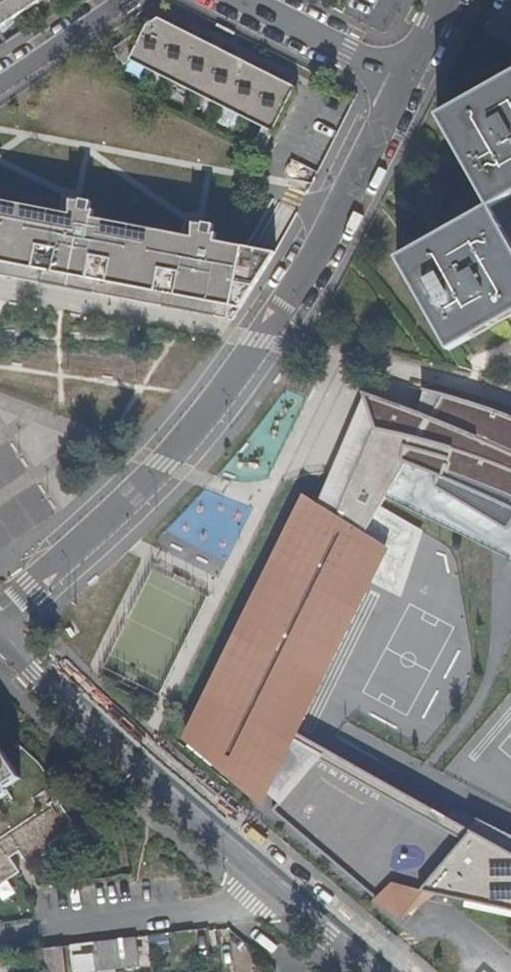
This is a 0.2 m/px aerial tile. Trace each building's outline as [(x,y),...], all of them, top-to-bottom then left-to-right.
[(39,0),(0,0),(0,26),(39,0)] [(122,65),(127,59),(258,127),(248,148),(246,151),(257,156),(290,90),(162,24),(152,19),(109,48),(121,63),(122,65)] [(163,22),(162,24),(290,90),(291,88),(163,22)] [(492,209),(510,198),(510,74),(437,116),(488,206),(492,209)] [(230,320),(269,258),(209,245),(211,237),(206,236),(208,228),(180,222),(177,238),(87,220),(88,212),(83,211),(85,203),(57,198),(54,213),(0,202),(0,275),(230,320)] [(488,206),(396,258),(449,352),(510,316),(510,243),(492,209),(488,206)] [(227,325),(230,320),(0,275),(0,281),(227,325)] [(356,531),(375,504),(384,492),(510,552),(510,421),(480,408),(419,390),(412,416),(356,392),(314,505),(356,531)] [(181,746),(255,809),(291,733),(366,580),(382,547),(356,531),(314,505),(303,499),(181,746)] [(419,531),(375,504),(356,531),(382,547),(366,580),(399,597),(419,531)] [(423,889),(510,911),(510,860),(466,835),(291,733),(255,809),(395,927),(423,889)] [(21,871),(11,858),(20,851),(30,866),(54,849),(51,845),(77,827),(50,787),(54,784),(40,762),(19,776),(0,747),(0,885),(21,871)] [(466,835),(510,860),(510,837),(479,821),(466,835)] [(91,955),(94,971),(103,970),(103,971),(116,971),(116,969),(139,967),(137,937),(111,940),(70,945),(72,958),(91,955)] [(7,952),(0,953),(0,971),(10,971),(7,952)]
